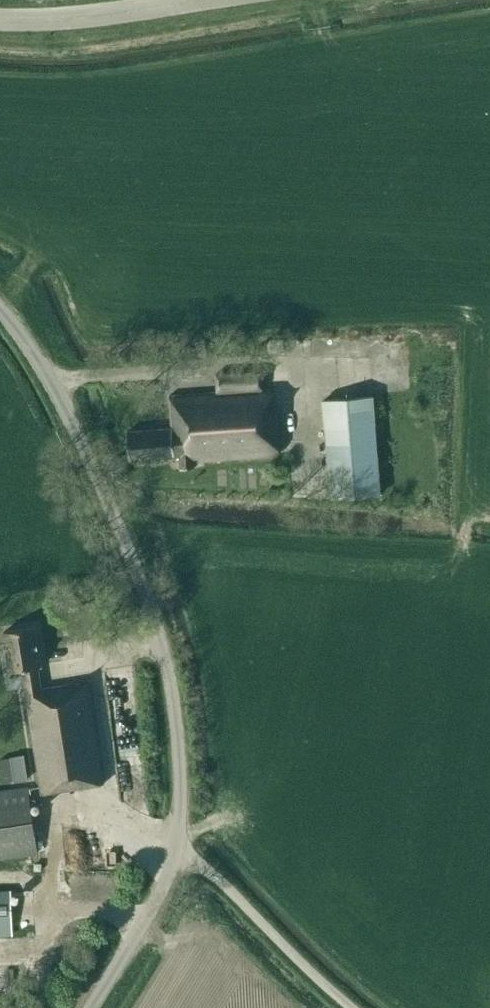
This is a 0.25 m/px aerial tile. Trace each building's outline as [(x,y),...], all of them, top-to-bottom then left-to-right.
[(280,454),(275,387),(263,388),(261,370),(215,372),(216,391),(169,394),(171,426),(127,430),(129,459),(179,455),(180,469),(193,468),(192,461),(280,454)] [(323,400),(330,497),(381,493),(373,395),(323,400)] [(41,688),(38,666),(42,666),(35,625),(3,631),(9,671),(22,669),(42,794),(104,784),(88,680),(41,688)] [(28,779),(24,753),(10,755),(10,757),(0,758),(4,781),(15,780),(15,781),(28,779)] [(37,851),(27,787),(0,791),(0,856),(37,851)] [(13,935),(11,891),(0,891),(0,936),(13,935)]
